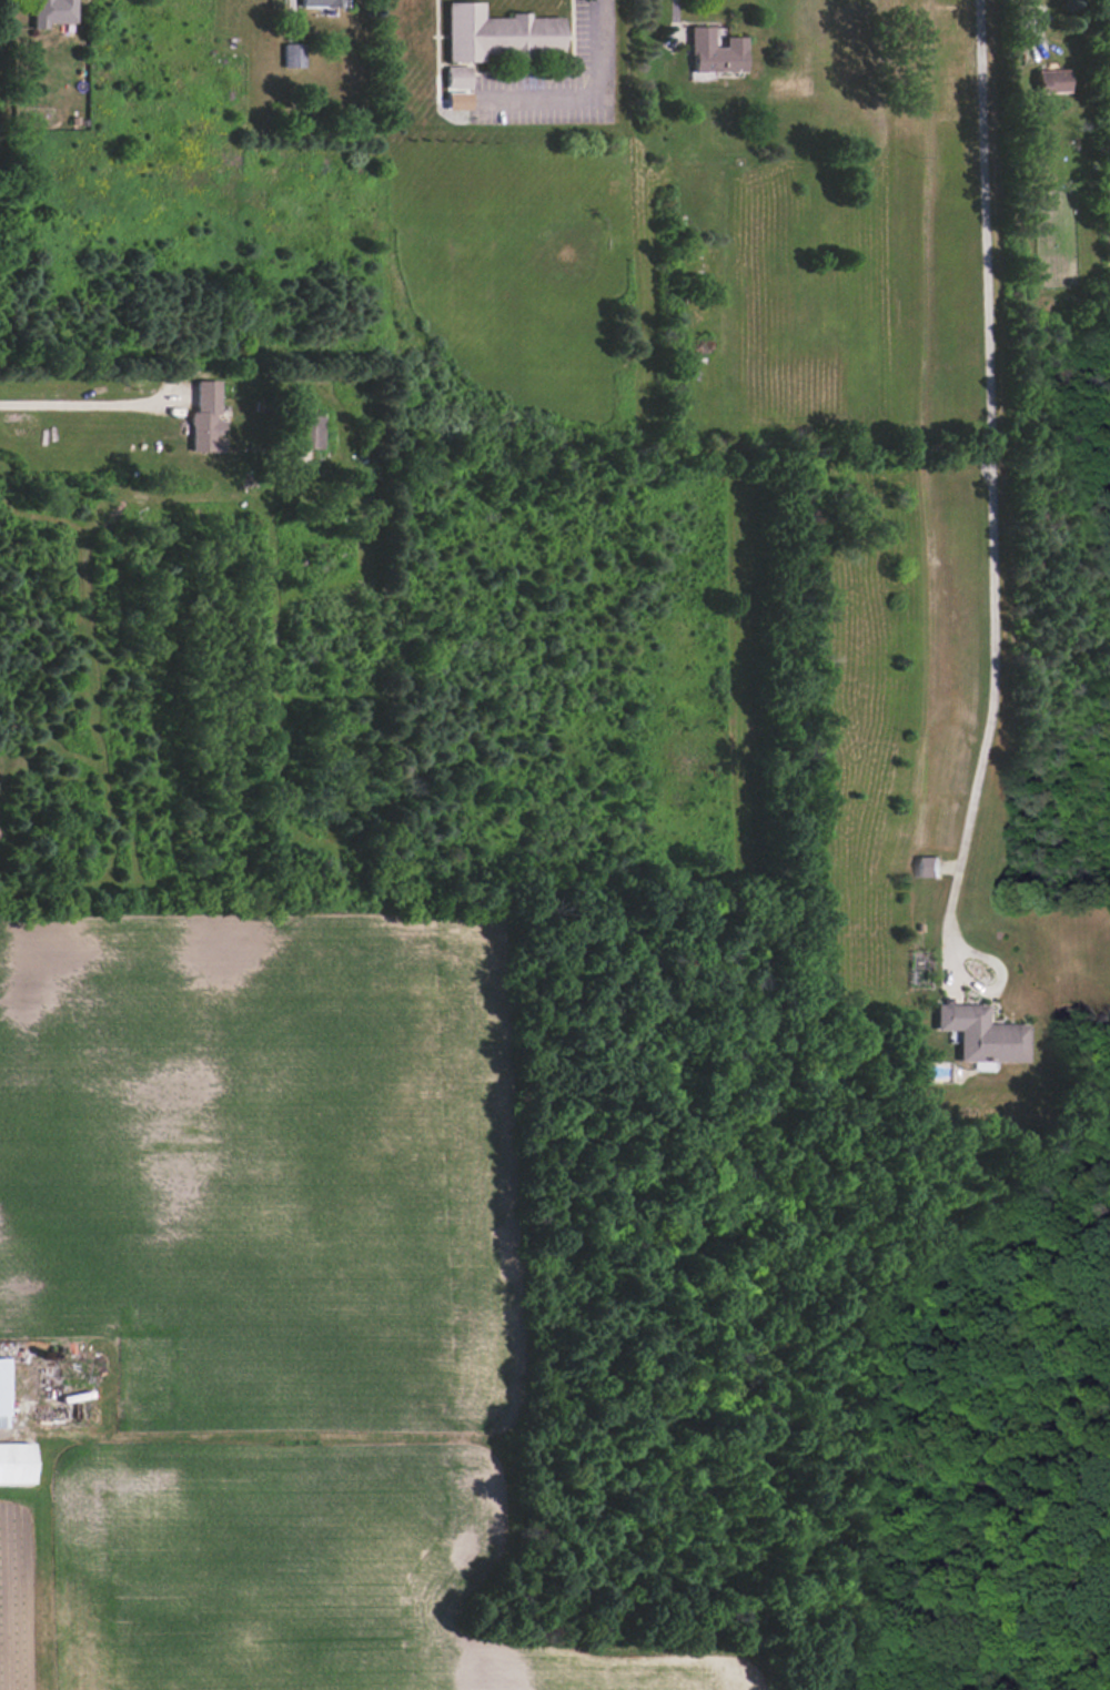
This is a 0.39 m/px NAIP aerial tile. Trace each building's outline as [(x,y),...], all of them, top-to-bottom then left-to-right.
[(75,0),(32,0),(33,28),(47,28),(47,23),(75,23),(75,0)] [(447,61),(484,61),(484,57),(529,57),(529,51),(561,51),(561,17),(529,17),(529,13),(509,13),(509,17),(483,17),(483,2),(447,2),(447,61)] [(745,72),(745,36),(725,36),(725,47),(713,47),(713,26),(691,26),(691,72),(745,72)] [(283,67),(303,67),(304,44),(283,43),(283,67)] [(470,66),(446,66),(447,110),(470,109),(470,66)] [(1068,91),(1067,69),(1035,71),(1036,93),(1068,91)] [(223,452),(224,419),(218,419),(219,381),(196,381),(196,413),(191,413),(190,451),(223,452)] [(322,416),(294,415),(293,448),(321,449),(322,416)] [(937,856),(917,856),(917,877),(938,877),(937,856)] [(986,1004),(934,1004),(934,1030),(957,1030),(957,1062),(1027,1062),(1027,1024),(986,1024),(986,1004)] [(1,1416),(1,1423),(8,1423),(9,1358),(0,1358),(0,1416),(1,1416)] [(0,1443),(0,1484),(33,1483),(32,1443),(0,1443)]
